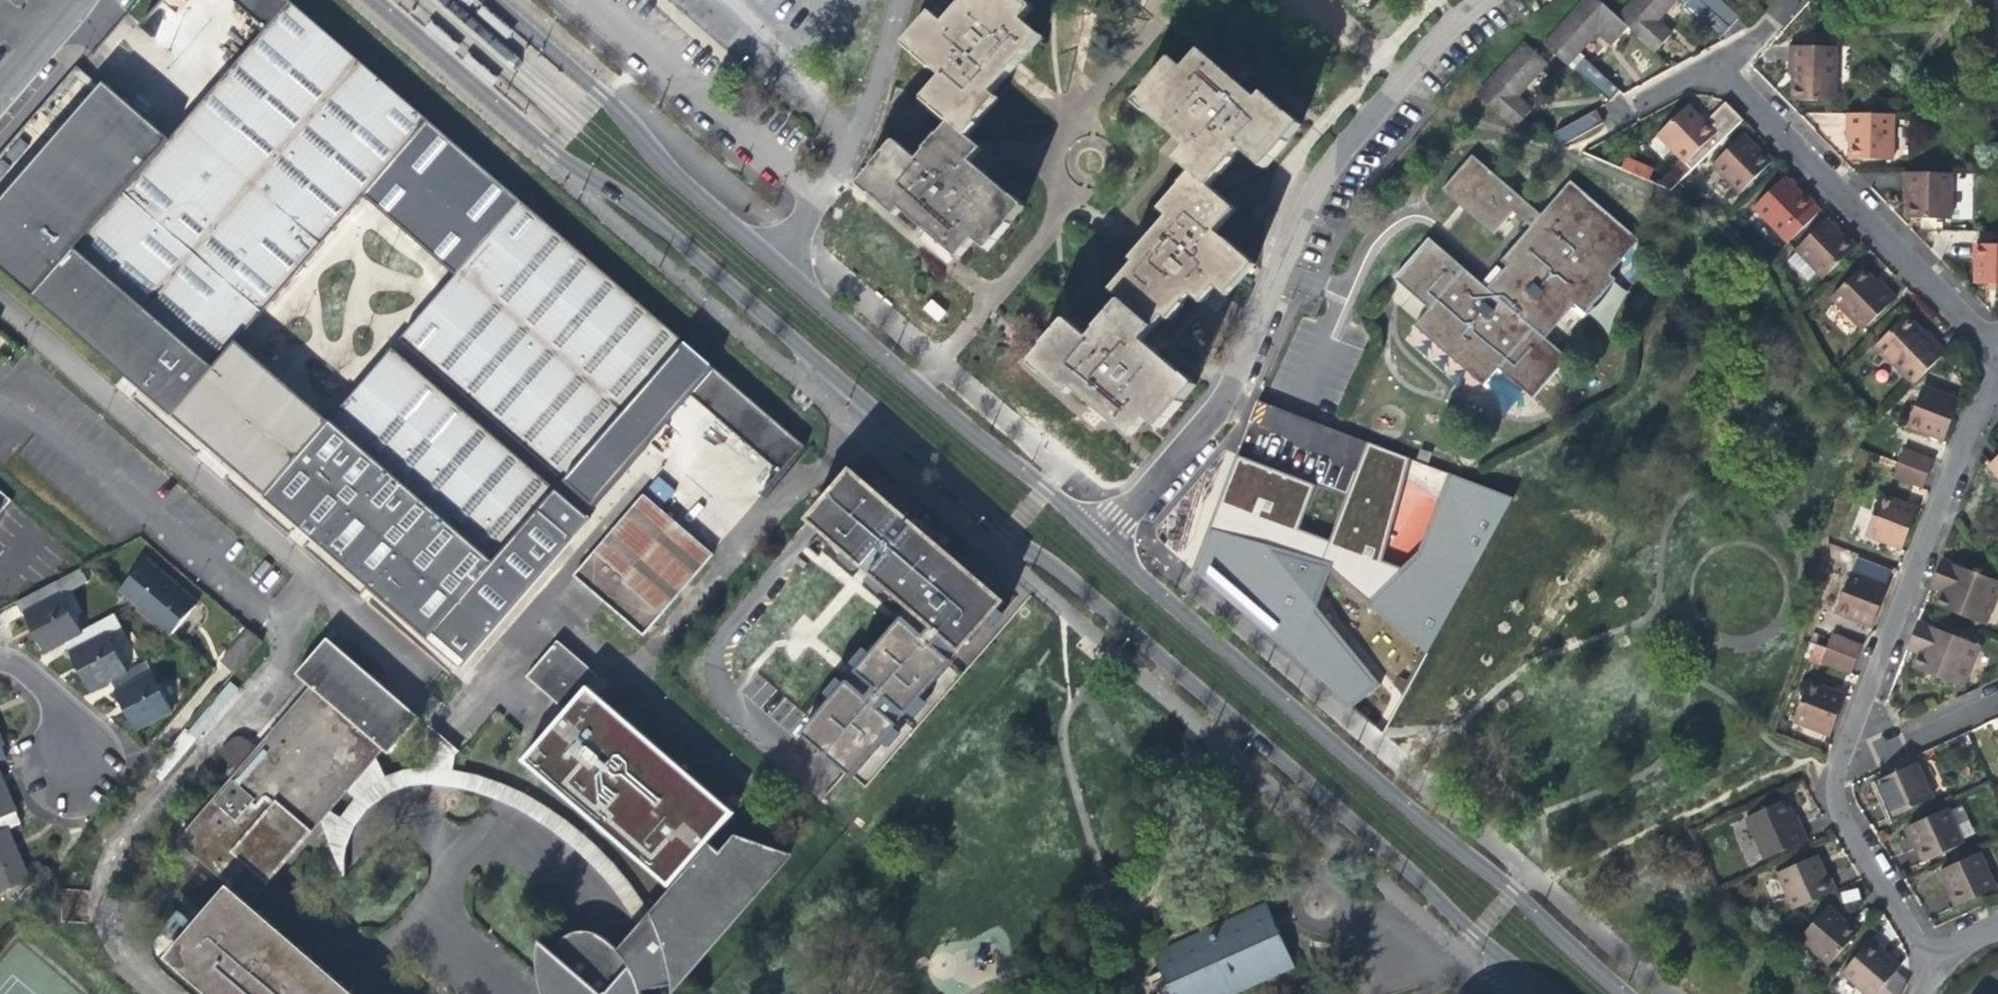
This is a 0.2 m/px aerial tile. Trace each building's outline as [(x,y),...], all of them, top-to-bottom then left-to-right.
[(178,411),(237,343),(371,187),(427,121),(287,0),(231,0),(265,30),(170,139),(158,129),(155,133),(108,92),(0,216),(0,258),(178,411)] [(162,1),(180,11),(186,0),(185,0),(163,0),(162,1)] [(963,165),(974,147),(967,137),(993,95),(985,84),(1045,43),(1016,0),(947,0),(887,40),(934,69),(918,94),(936,120),(915,155),(883,136),(851,187),(962,255),(970,241),(990,253),(1022,201),(963,165)] [(1628,28),(1618,19),(1599,1),(1598,0),(1586,0),(1546,45),(1568,65),(1590,41),(1597,33),(1613,47),(1628,28)] [(1618,19),(1628,28),(1655,52),(1670,35),(1656,23),(1667,11),(1677,0),(1636,0),(1618,19)] [(1729,29),(1698,0),(1693,0),(1685,9),(1719,40),(1729,29)] [(1729,29),(1739,18),(1719,0),(1698,0),(1729,29)] [(513,31),(483,6),(477,12),(508,38),(513,31)] [(460,46),(430,21),(424,28),(454,54),(460,46)] [(1546,65),(1527,47),(1524,45),(1479,95),(1515,128),(1531,112),(1516,98),(1529,84),(1546,65)] [(1834,50),(1787,49),(1787,66),(1791,66),(1791,78),(1791,103),(1833,104),(1834,50)] [(1159,152),(1183,167),(1082,332),(1053,314),(1021,365),(1134,435),(1143,421),(1162,433),(1194,380),(1126,338),(1172,315),(1185,295),(1200,304),(1211,287),(1228,298),(1247,268),(1250,270),(1256,261),(1213,235),(1232,204),(1207,188),(1237,139),(1248,162),(1269,175),(1303,120),(1252,89),(1253,89),(1191,51),(1173,60),(1159,52),(1127,104),(1172,131),(1159,152)] [(499,79),(469,53),(463,60),(493,86),(499,79)] [(1575,70),(1610,102),(1620,92),(1584,60),(1575,70)] [(108,92),(78,66),(0,158),(0,216),(108,92)] [(1725,103),(1708,121),(1717,131),(1684,163),(1682,162),(1658,186),(1671,192),(1744,121),(1725,103)] [(1684,163),(1717,131),(1708,121),(1705,123),(1700,117),(1688,105),(1658,137),(1682,162),(1684,163)] [(1562,147),(1604,124),(1598,113),(1596,111),(1555,133),(1562,147)] [(434,113),(427,121),(371,187),(464,267),(520,201),(528,193),(434,113)] [(1892,116),(1846,115),(1845,131),(1850,131),(1849,147),(1849,161),(1892,162),(1892,116)] [(1739,194),(1772,162),(1763,152),(1760,154),(1744,136),(1712,167),(1739,194)] [(1639,241),(1568,181),(1538,215),(1470,157),(1440,191),(1491,236),(1511,213),(1528,228),(1499,261),(1505,266),(1495,278),(1485,289),(1428,240),(1411,259),(1393,279),(1428,310),(1413,326),(1481,387),(1497,369),(1532,399),(1567,359),(1544,339),(1572,306),(1582,315),(1614,280),(1608,275),(1639,241)] [(1649,179),(1653,166),(1624,157),(1620,170),(1649,179)] [(1951,175),(1905,175),(1905,192),(1909,192),(1908,212),(1908,221),(1950,221),(1951,175)] [(1813,207),(1815,205),(1808,198),(1804,194),(1801,197),(1785,179),(1753,210),(1788,244),(1819,213),(1813,207)] [(686,344),(520,201),(464,267),(417,321),(402,338),(401,340),(484,412),(566,482),(686,344)] [(1822,281),(1857,247),(1846,235),(1843,238),(1826,221),(1795,251),(1797,252),(1787,262),(1808,283),(1816,274),(1822,281)] [(1976,247),(1976,266),(1975,285),(1997,286),(1997,247),(1976,247)] [(0,258),(0,265),(135,382),(174,416),(175,414),(178,411),(0,258)] [(1862,331),(1896,298),(1885,288),(1883,291),(1862,270),(1831,299),(1862,331)] [(938,322),(947,312),(931,298),(922,308),(938,322)] [(1912,385),(1946,353),(1935,341),(1932,343),(1926,337),(1906,316),(1875,347),(1912,385)] [(269,494),(274,487),(329,423),(319,414),(237,343),(178,411),(175,414),(269,494)] [(274,487),(431,623),(465,653),(487,628),(585,515),(476,420),(393,349),(329,423),(274,487)] [(694,397),(781,472),(804,446),(716,371),(694,397)] [(1952,421),(1959,401),(1924,388),(1908,428),(1944,441),(1952,421)] [(1335,458),(1344,436),(1272,407),(1263,429),(1335,458)] [(1257,552),(1242,588),(1213,564),(1207,561),(1200,579),(1355,708),(1383,674),(1312,615),(1329,571),(1429,653),(1437,657),(1501,494),(1368,442),(1331,536),(1327,541),(1296,528),(1313,485),(1254,461),(1237,455),(1209,525),(1217,532),(1224,524),(1211,557),(1233,576),(1245,547),(1257,552)] [(1904,449),(1899,463),(1928,474),(1933,460),(1904,449)] [(1997,479),(1997,456),(1987,467),(1997,479)] [(1922,489),(1928,474),(1899,463),(1893,477),(1922,489)] [(660,503),(678,484),(662,470),(645,490),(660,503)] [(835,760),(854,777),(1006,601),(1004,599),(982,602),(946,572),(957,559),(863,478),(853,470),(844,479),(810,519),(817,525),(913,608),(814,721),(805,734),(835,760)] [(642,636),(713,555),(642,495),(572,575),(642,636)] [(1910,529),(1917,510),(1881,497),(1865,536),(1902,550),(1910,529)] [(1935,571),(1947,576),(1942,588),(1937,602),(1981,620),(1988,600),(1993,602),(1997,591),(1997,578),(1941,556),(1935,571)] [(982,602),(1004,599),(973,573),(957,559),(946,572),(982,602)] [(133,604),(170,636),(186,618),(197,606),(146,561),(119,592),(133,604)] [(1930,583),(1942,588),(1947,576),(1935,571),(1930,583)] [(1881,605),(1887,588),(1851,574),(1836,614),(1871,628),(1881,605)] [(44,651),(63,642),(81,632),(55,583),(16,603),(23,616),(24,615),(34,633),(44,651)] [(114,615),(81,632),(63,642),(79,672),(89,691),(109,681),(126,672),(107,635),(122,628),(114,615)] [(1917,617),(1910,634),(1922,638),(1918,650),(1912,664),(1961,683),(1978,642),(1917,617)] [(234,673),(262,642),(249,631),(221,663),(234,673)] [(1832,634),(1826,649),(1857,660),(1862,646),(1832,634)] [(1906,645),(1918,650),(1922,638),(1910,634),(1908,639),(1906,645)] [(420,718),(379,682),(326,637),(295,674),(309,687),(257,748),(245,739),(238,737),(232,739),(228,741),(222,746),(217,751),(239,769),(177,841),(227,885),(164,958),(206,993),(354,993),(249,903),(321,821),(330,810),(347,791),(375,758),(383,750),(388,755),(420,718)] [(633,943),(629,940),(622,948),(626,952),(624,954),(613,944),(603,938),(593,932),(587,931),(581,931),(575,932),(571,933),(566,936),(560,942),(558,945),(554,953),(554,966),(556,983),(559,993),(643,993),(642,990),(674,983),(672,970),(685,968),(784,852),(746,839),(740,846),(719,828),(732,813),(588,688),(598,676),(557,641),(532,668),(525,676),(567,712),(547,735),(524,761),(597,824),(607,833),(668,886),(673,888),(651,913),(654,919),(633,943)] [(1851,674),(1857,660),(1826,649),(1816,645),(1810,661),(1821,666),(1822,664),(1851,674)] [(144,663),(126,672),(109,681),(123,707),(135,730),(172,711),(152,675),(151,676),(144,663)] [(1839,710),(1845,696),(1809,682),(1793,721),(1829,736),(1839,710)] [(189,732),(197,739),(237,692),(229,686),(189,732)] [(386,778),(375,758),(347,791),(356,799),(340,817),(330,810),(321,821),(331,846),(346,849),(356,826),(364,813),(376,803),(388,794),(400,790),(414,785),(434,784),(456,788),(488,796),(523,811),(548,828),(582,857),(604,878),(627,909),(639,927),(629,940),(633,943),(654,919),(651,913),(619,869),(607,857),(596,846),(607,833),(597,824),(586,837),(556,814),(531,798),(494,780),(479,776),(458,772),(438,769),(427,768),(414,769),(405,770),(396,774),(386,778)] [(1890,814),(1931,796),(1915,762),(1874,779),(1884,800),(1890,814)] [(8,830),(19,826),(13,811),(15,810),(6,790),(0,775),(0,834),(8,830)] [(1762,859),(1804,839),(1798,825),(1794,827),(1791,822),(1781,801),(1743,820),(1762,859)] [(1922,860),(1957,844),(1941,809),(1906,825),(1918,850),(1922,860)] [(8,830),(0,834),(0,889),(28,877),(17,853),(8,830)] [(346,849),(331,846),(330,845),(342,877),(345,876),(346,849)] [(1997,884),(1997,881),(1983,848),(1941,868),(1952,891),(1957,903),(1997,884)] [(1788,909),(1790,907),(1833,888),(1828,874),(1824,876),(1822,870),(1815,854),(1772,873),(1788,909)] [(64,917),(84,915),(83,890),(62,891),(64,917)] [(1293,968),(1277,930),(1265,902),(1151,954),(1168,993),(1236,993),(1293,968)] [(1825,964),(1858,927),(1845,917),(1844,918),(1825,902),(1795,938),(1825,964)] [(161,931),(172,939),(186,920),(175,911),(161,931)] [(1899,991),(1902,982),(1891,972),(1897,965),(1883,952),(1880,950),(1882,948),(1869,937),(1837,974),(1860,993),(1897,993),(1899,991)]
